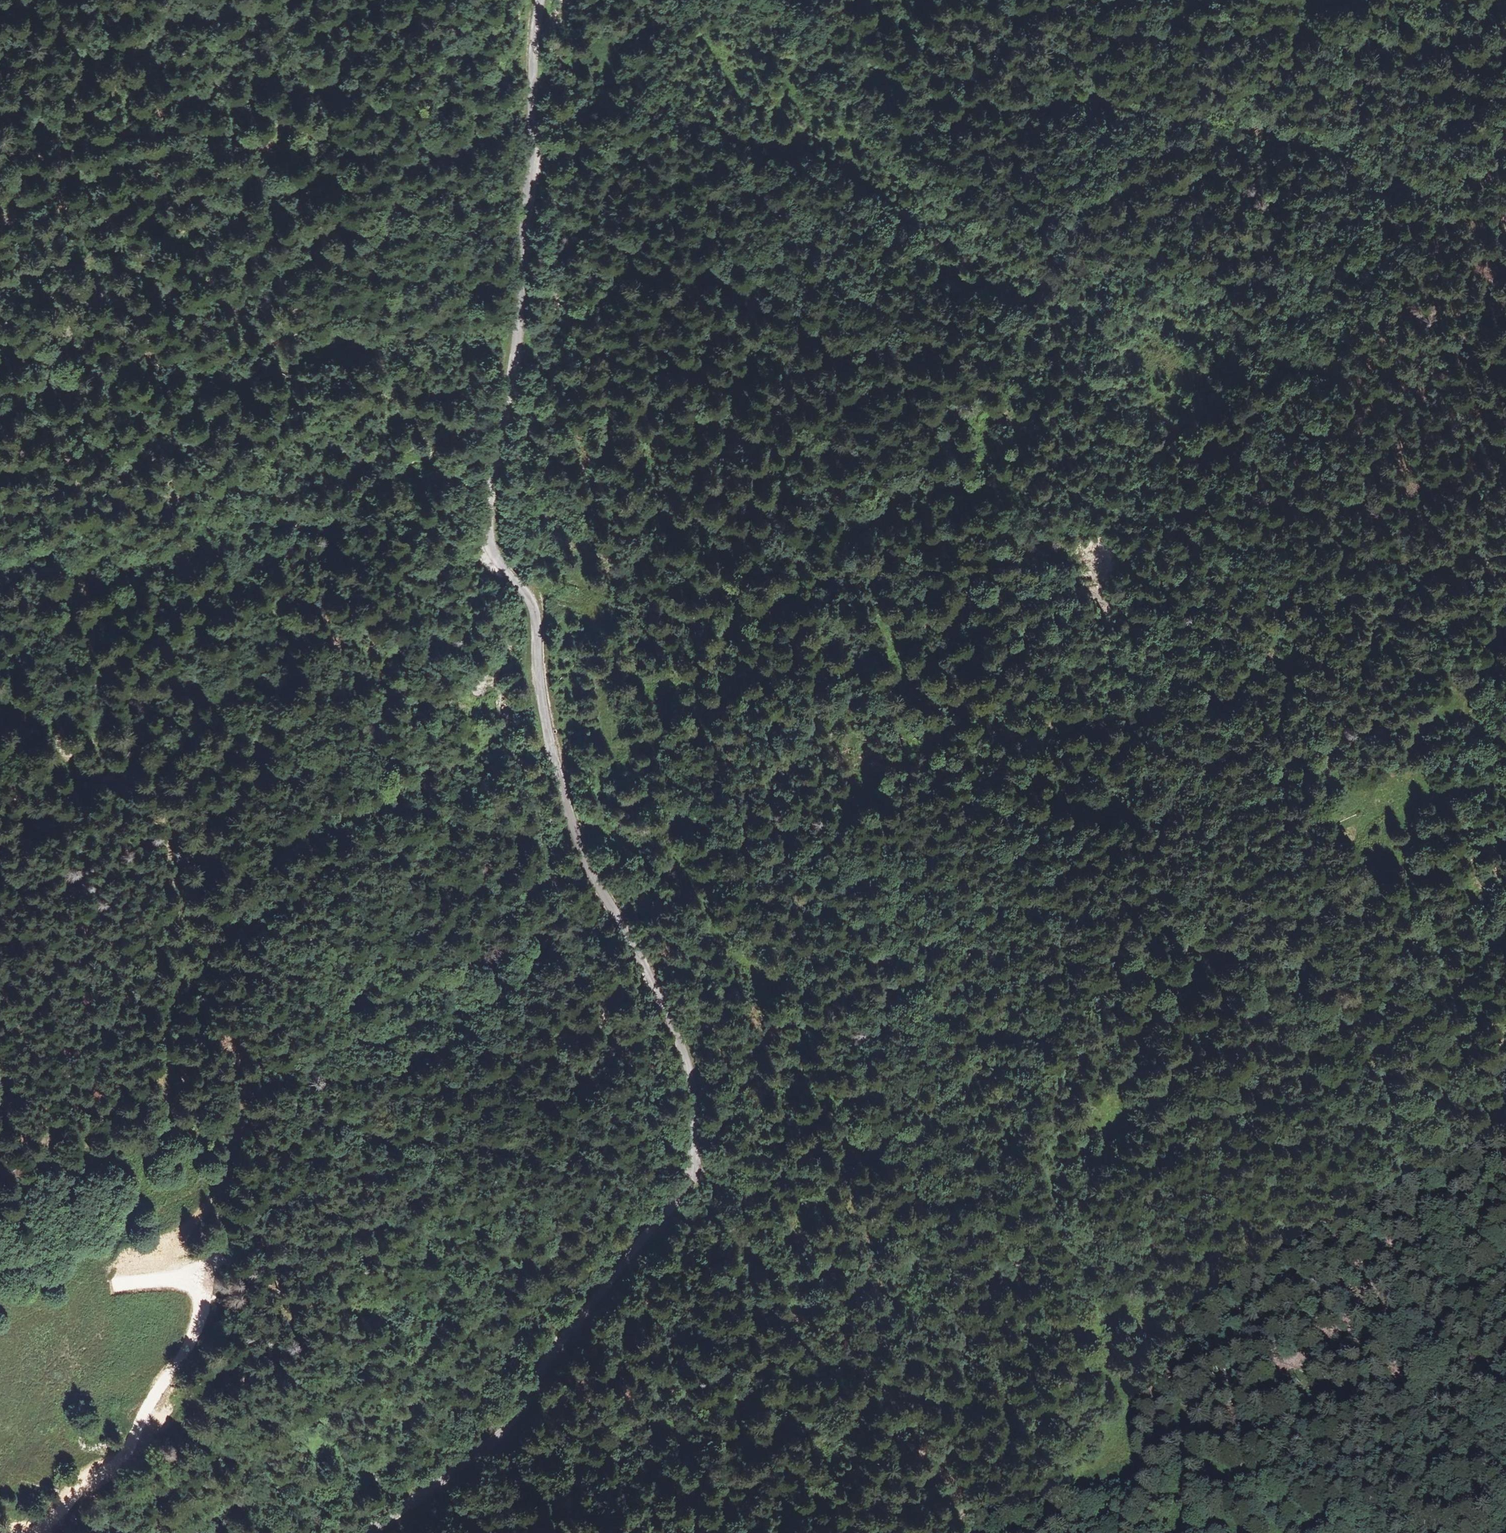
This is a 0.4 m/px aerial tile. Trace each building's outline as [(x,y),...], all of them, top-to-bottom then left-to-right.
[(1115,1419),(1112,1410),(1098,1416),(1100,1424),(1115,1419)]
